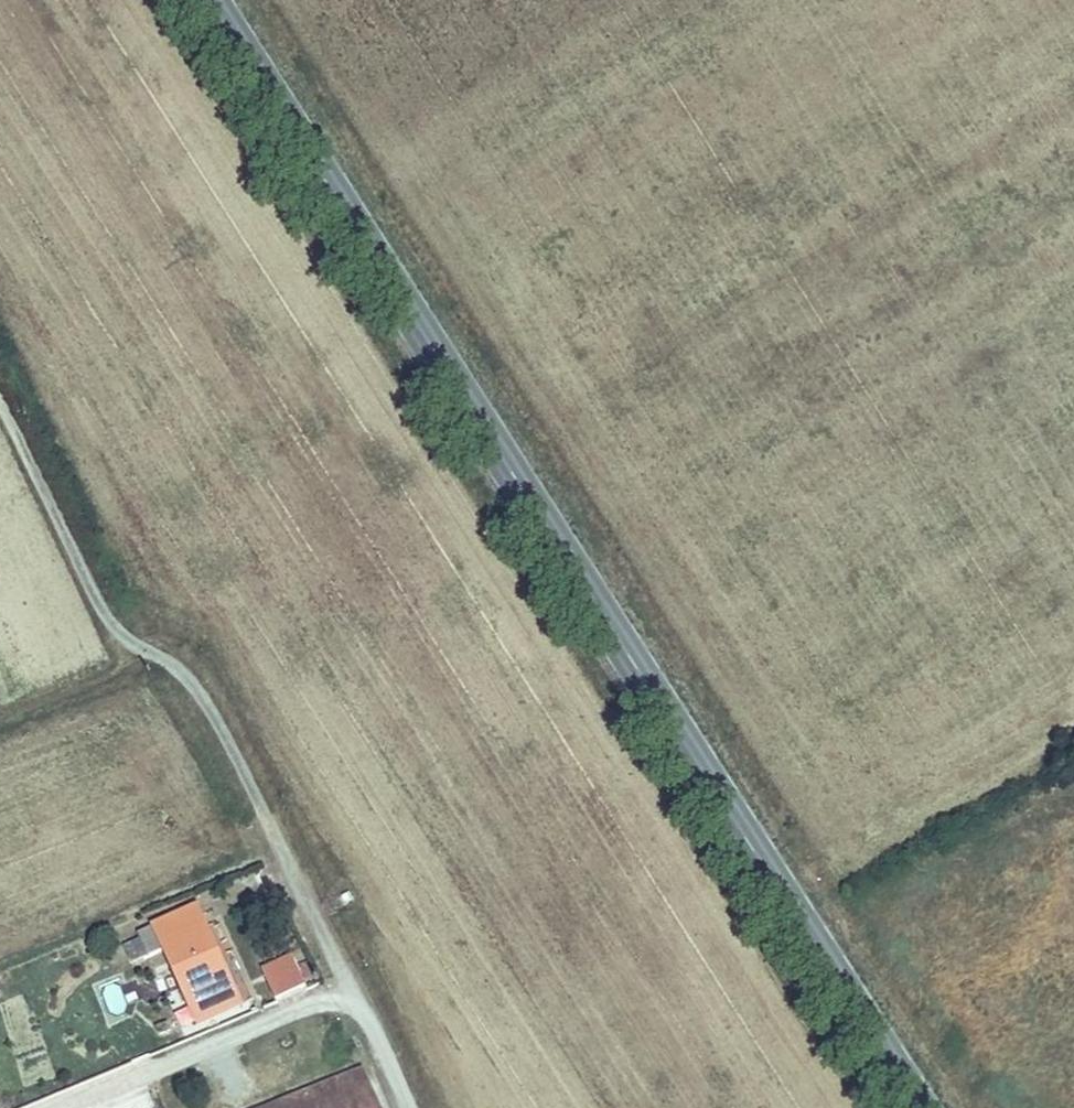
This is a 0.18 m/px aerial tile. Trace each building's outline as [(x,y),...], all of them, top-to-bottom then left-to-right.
[(190,893),(131,918),(140,942),(156,935),(188,1009),(230,991),(190,893)] [(275,999),(307,985),(292,949),(259,963),(275,999)] [(361,1061),(289,1095),(295,1107),(385,1107),(361,1061)] [(289,1095),(269,1104),(270,1107),(295,1107),(289,1095)]
